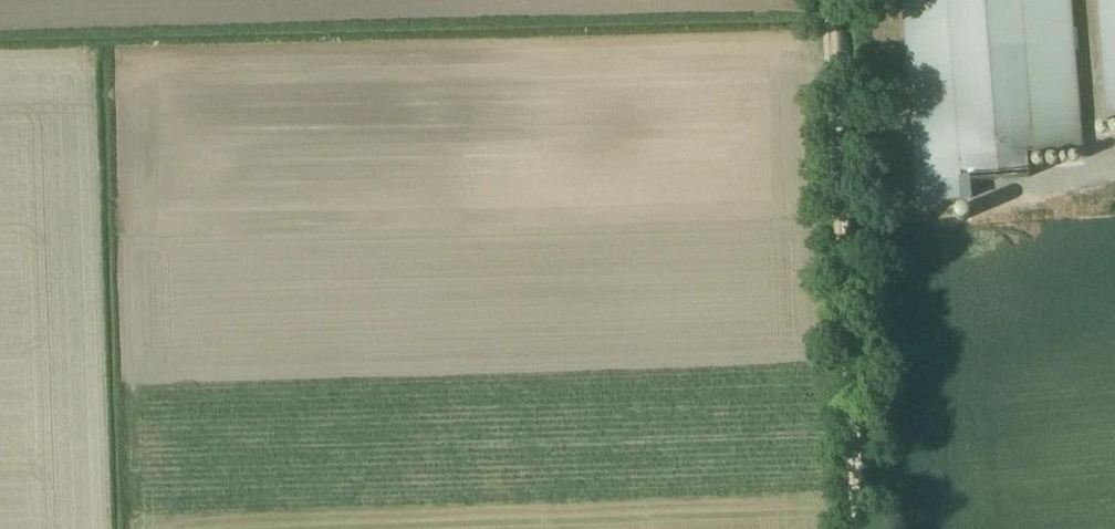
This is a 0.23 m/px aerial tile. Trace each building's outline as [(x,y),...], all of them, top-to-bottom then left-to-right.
[(909,204),(962,200),(961,178),(1020,174),(1019,156),(1074,152),(1072,118),(1075,118),(1073,96),(1070,96),(1063,0),(895,0),(909,204)] [(1098,123),(1114,121),(1114,0),(1090,0),(1098,123)]
